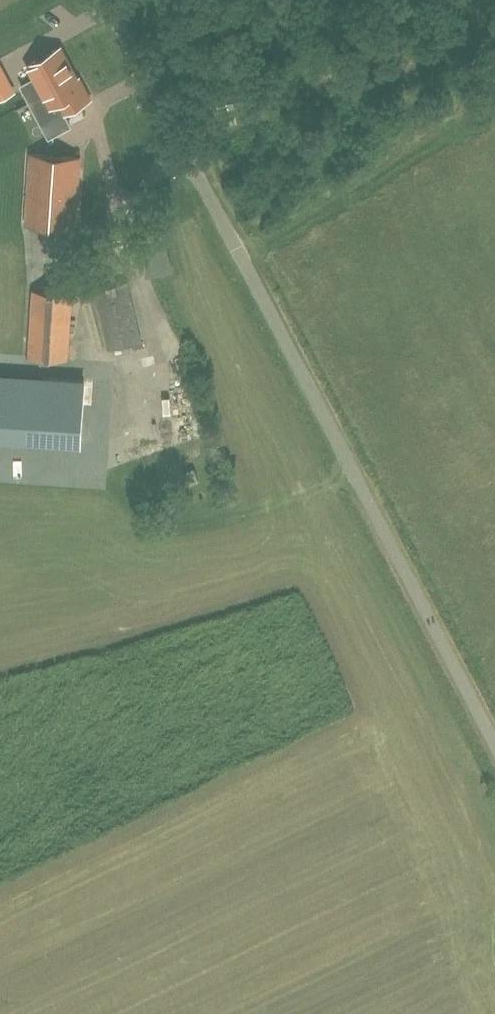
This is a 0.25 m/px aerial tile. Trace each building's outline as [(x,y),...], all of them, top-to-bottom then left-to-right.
[(77,79),(60,47),(28,65),(50,107),(58,103),(64,113),(91,98),(79,78),(77,79)] [(18,91),(1,59),(0,60),(0,101),(18,91)] [(76,227),(81,156),(31,153),(26,224),(76,227)] [(96,288),(109,347),(142,339),(128,281),(96,288)] [(33,290),(29,355),(69,358),(73,292),(33,290)] [(84,380),(44,377),(40,438),(81,440),(84,380)]
